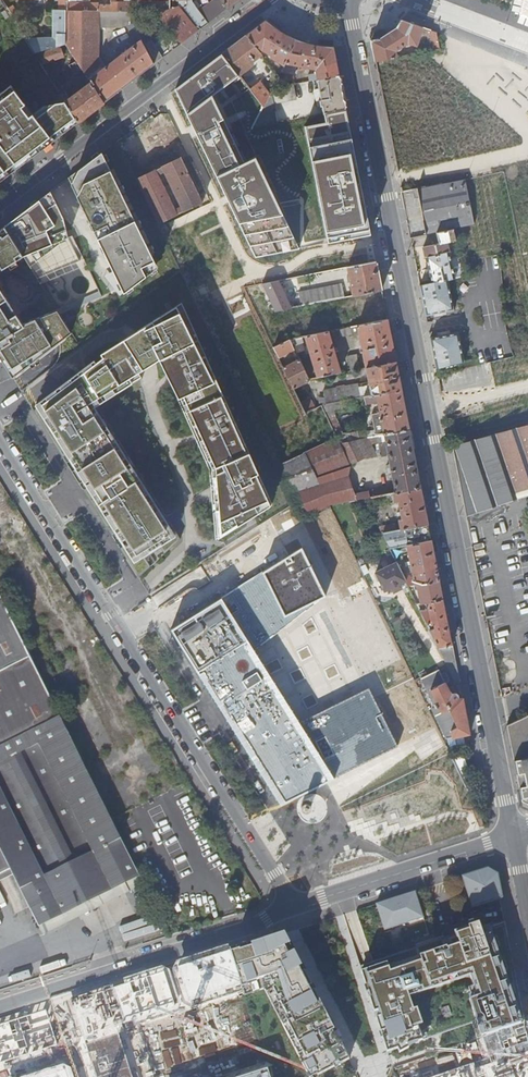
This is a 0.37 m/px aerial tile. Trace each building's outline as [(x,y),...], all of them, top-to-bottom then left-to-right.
[(65,12),(66,0),(58,0),(58,11),(54,11),(53,39),(24,36),(34,54),(59,45),(65,44),(65,12)] [(132,0),(123,0),(123,3),(111,3),(111,7),(108,7),(108,6),(98,6),(98,4),(90,3),(77,3),(77,0),(66,0),(65,12),(99,12),(132,13),(132,0)] [(159,4),(157,4),(157,15),(169,10),(169,0),(159,0),(159,4)] [(208,24),(198,12),(191,3),(191,0),(185,0),(185,7),(184,7),(201,29),(208,24)] [(240,0),(221,0),(222,2),(219,5),(215,0),(213,0),(198,12),(208,24),(240,0)] [(520,15),(527,18),(527,0),(522,0),(520,15)] [(169,10),(157,15),(172,33),(175,37),(188,27),(173,8),(169,10)] [(99,12),(65,12),(65,44),(68,48),(70,52),(76,61),(86,77),(98,68),(99,12)] [(371,42),(375,62),(395,57),(397,57),(396,51),(401,48),(401,46),(409,42),(416,45),(420,33),(429,36),(430,31),(400,20),(396,27),(379,40),(371,42)] [(266,21),(247,36),(260,53),(265,49),(266,50),(265,52),(265,54),(267,55),(269,56),(271,55),(271,56),(270,59),(284,66),(297,41),(290,37),(284,34),(278,30),(273,26),(266,21)] [(89,80),(104,103),(154,65),(145,47),(131,23),(126,26),(136,45),(89,80)] [(175,37),(181,44),(194,35),(188,27),(175,37)] [(154,65),(181,44),(175,37),(172,33),(155,46),(152,42),(145,47),(154,65)] [(247,36),(223,54),(239,75),(253,64),(252,63),(262,55),(260,53),(247,36)] [(303,43),(297,41),(284,66),(281,72),(284,73),(294,74),(296,67),(299,67),(299,71),(304,72),(305,69),(316,71),(317,77),(316,78),(313,75),(309,76),(310,83),(318,81),(339,77),(334,48),(318,47),(311,45),(303,43)] [(68,48),(65,44),(59,45),(60,46),(62,52),(68,48)] [(62,52),(60,46),(40,54),(43,64),(63,56),(62,52)] [(76,61),(70,52),(63,56),(69,65),(76,61)] [(89,80),(86,77),(76,61),(69,65),(84,87),(77,93),(75,90),(72,93),(74,95),(69,98),(69,96),(66,91),(60,95),(78,122),(104,103),(89,80)] [(346,112),(339,77),(318,81),(320,90),(315,91),(318,108),(323,107),(325,116),(346,112)] [(78,122),(60,95),(60,94),(36,112),(15,82),(0,94),(0,182),(78,122)] [(260,82),(250,90),(263,106),(270,93),(260,82)] [(253,130),(277,125),(275,111),(276,111),(275,104),(297,100),(294,85),(292,85),(286,86),(272,89),(270,93),(263,106),(252,128),(253,130)] [(126,292),(131,293),(163,267),(106,151),(69,178),(82,206),(109,261),(126,292)] [(207,205),(183,157),(136,180),(159,228),(207,205)] [(474,222),(466,179),(418,189),(426,234),(438,232),(455,228),(475,224),(474,222)] [(17,217),(4,227),(8,233),(21,253),(23,256),(52,244),(72,236),(66,216),(53,190),(17,217)] [(447,280),(470,277),(464,271),(454,273),(447,243),(457,240),(455,228),(438,232),(440,244),(422,247),(432,284),(447,280)] [(17,260),(16,256),(21,253),(8,233),(3,237),(2,235),(0,237),(0,270),(17,260)] [(382,291),(376,262),(349,267),(351,278),(348,278),(349,284),(352,283),(354,296),(360,295),(382,291)] [(278,280),(262,283),(275,311),(291,307),(278,280)] [(453,311),(447,280),(432,284),(420,287),(426,317),(453,311)] [(338,299),(345,297),(346,297),(344,284),(336,285),(338,299)] [(302,305),(338,299),(336,285),(300,292),(302,305)] [(212,542),(272,504),(225,400),(183,303),(107,353),(143,379),(141,375),(166,360),(179,387),(186,399),(178,399),(193,433),(208,470),(207,479),(212,542)] [(25,326),(23,324),(16,314),(9,318),(0,305),(0,342),(25,326)] [(16,378),(75,333),(60,309),(23,324),(25,326),(0,342),(0,350),(16,378)] [(396,362),(388,320),(366,324),(338,330),(339,336),(351,334),(351,337),(359,335),(366,368),(396,362)] [(305,336),(317,378),(341,374),(328,332),(305,336)] [(430,338),(436,369),(464,362),(458,333),(430,338)] [(278,358),(294,349),(290,339),(289,340),(273,348),(278,358)] [(107,353),(35,409),(138,576),(179,539),(99,407),(143,379),(107,353)] [(350,371),(360,369),(357,355),(347,356),(350,371)] [(283,368),(293,389),(309,380),(299,359),(283,368)] [(402,390),(396,362),(366,368),(372,396),(402,390)] [(341,402),(361,398),(358,385),(346,388),(345,385),(337,387),(337,389),(323,392),(326,405),(341,402)] [(409,430),(402,390),(372,396),(366,397),(368,404),(378,402),(380,414),(372,415),(376,437),(384,435),(409,430)] [(305,413),(314,409),(309,399),(300,403),(305,413)] [(321,406),(325,413),(342,409),(341,402),(326,405),(321,406)] [(337,439),(367,438),(366,431),(347,435),(347,434),(343,434),(336,420),(329,421),(337,439)] [(465,516),(527,495),(527,426),(451,446),(465,516)] [(421,488),(409,430),(384,435),(386,444),(380,445),(382,458),(389,457),(390,464),(387,466),(389,474),(392,474),(394,487),(395,493),(421,488)] [(395,493),(394,487),(355,494),(348,478),(350,465),(363,460),(372,458),(363,439),(339,444),(337,439),(275,467),(293,504),(301,520),(330,506),(366,499),(394,493),(395,493)] [(428,524),(421,488),(395,493),(394,493),(396,503),(399,502),(401,512),(398,513),(398,517),(401,516),(402,519),(399,520),(402,530),(428,524)] [(431,541),(428,524),(402,530),(391,532),(383,534),(390,549),(431,541)] [(383,534),(391,532),(389,526),(380,528),(383,534)] [(440,581),(431,541),(390,549),(396,562),(402,560),(402,556),(401,552),(408,551),(411,566),(407,566),(408,572),(412,572),(414,585),(416,585),(440,581)] [(302,548),(171,628),(282,804),(355,767),(359,774),(402,752),(373,695),(305,729),(256,649),(327,596),(302,548)] [(405,581),(397,563),(376,573),(385,591),(405,581)] [(443,599),(440,581),(416,585),(420,603),(425,602),(443,599)] [(11,870),(38,925),(43,922),(47,930),(65,921),(61,913),(138,875),(110,819),(58,714),(9,616),(14,614),(6,597),(0,600),(0,875),(11,870)] [(454,652),(443,599),(425,602),(425,608),(419,610),(427,626),(433,624),(434,627),(429,631),(445,665),(455,686),(453,652),(454,652)] [(470,734),(464,703),(459,704),(458,699),(458,696),(457,695),(456,693),(454,693),(451,687),(447,689),(444,682),(447,680),(444,673),(440,674),(437,669),(417,679),(446,739),(470,734)] [(527,798),(527,714),(509,723),(515,754),(520,766),(524,789),(527,798)] [(301,808),(301,809),(302,810),(303,810),(304,811),(305,812),(308,811),(309,811),(310,810),(311,808),(311,807),(311,805),(311,804),(310,803),(309,802),(306,801),(305,801),(303,802),(302,804),(301,805),(301,806),(301,808)] [(499,897),(503,896),(497,873),(488,868),(462,876),(472,906),(499,897)] [(423,918),(415,892),(394,898),(375,904),(384,930),(423,918)] [(362,971),(361,972),(372,1008),(386,1052),(425,1039),(472,1024),(477,1039),(524,1022),(520,1004),(512,963),(511,954),(504,922),(461,938),(445,944),(443,937),(433,940),(432,940),(415,945),(416,948),(372,962),(373,964),(366,966),(361,968),(362,971)] [(219,954),(173,969),(183,1005),(194,1009),(233,996),(262,992),(310,1076),(314,1076),(350,1059),(284,934),(219,954)] [(172,970),(155,974),(158,984),(174,979),(172,970)] [(56,1045),(46,1011),(0,1026),(0,1063),(56,1045)] [(477,1039),(483,1061),(436,1076),(527,1076),(527,1043),(524,1022),(477,1039)] [(118,1035),(86,1045),(97,1076),(132,1076),(118,1035)] [(72,1068),(63,1064),(23,1076),(74,1076),(72,1068)] [(242,1076),(270,1076),(267,1069),(242,1076)]
